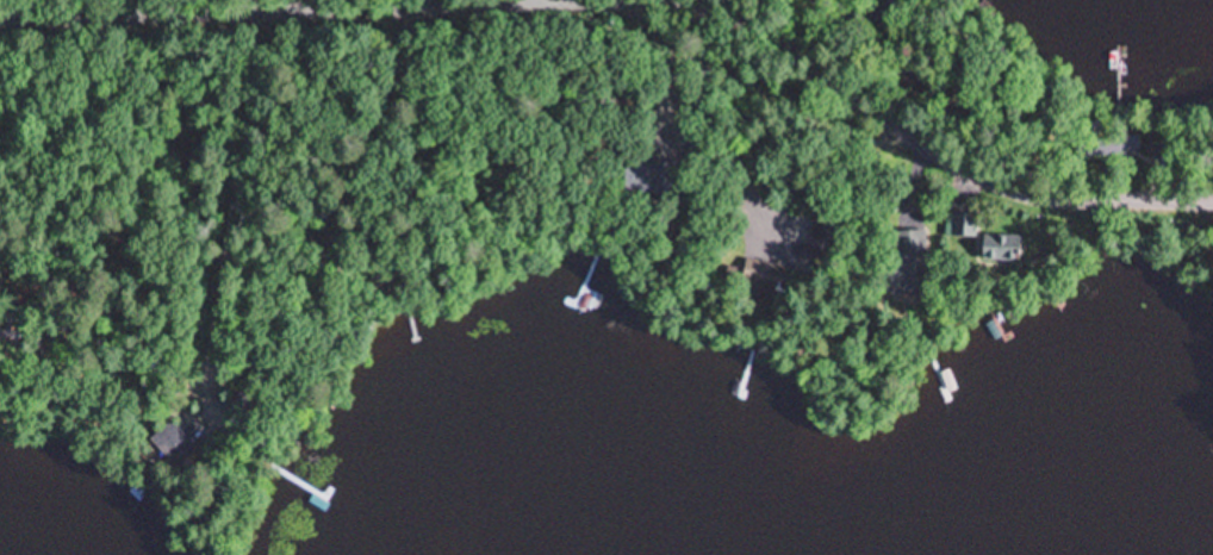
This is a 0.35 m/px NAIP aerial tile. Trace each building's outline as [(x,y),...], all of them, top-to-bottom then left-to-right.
[(619,186),(667,199),(674,173),(626,160),(619,186)] [(976,214),(951,214),(951,237),(976,237),(976,214)] [(837,220),(812,220),(812,250),(837,250),(837,220)] [(886,286),(929,286),(928,231),(886,232),(886,286)] [(983,261),(1020,261),(1020,236),(983,236),(983,261)] [(743,271),(725,268),(723,282),(735,284),(733,294),(777,302),(783,265),(745,258),(743,271)] [(191,445),(169,422),(153,437),(175,460),(191,445)]
